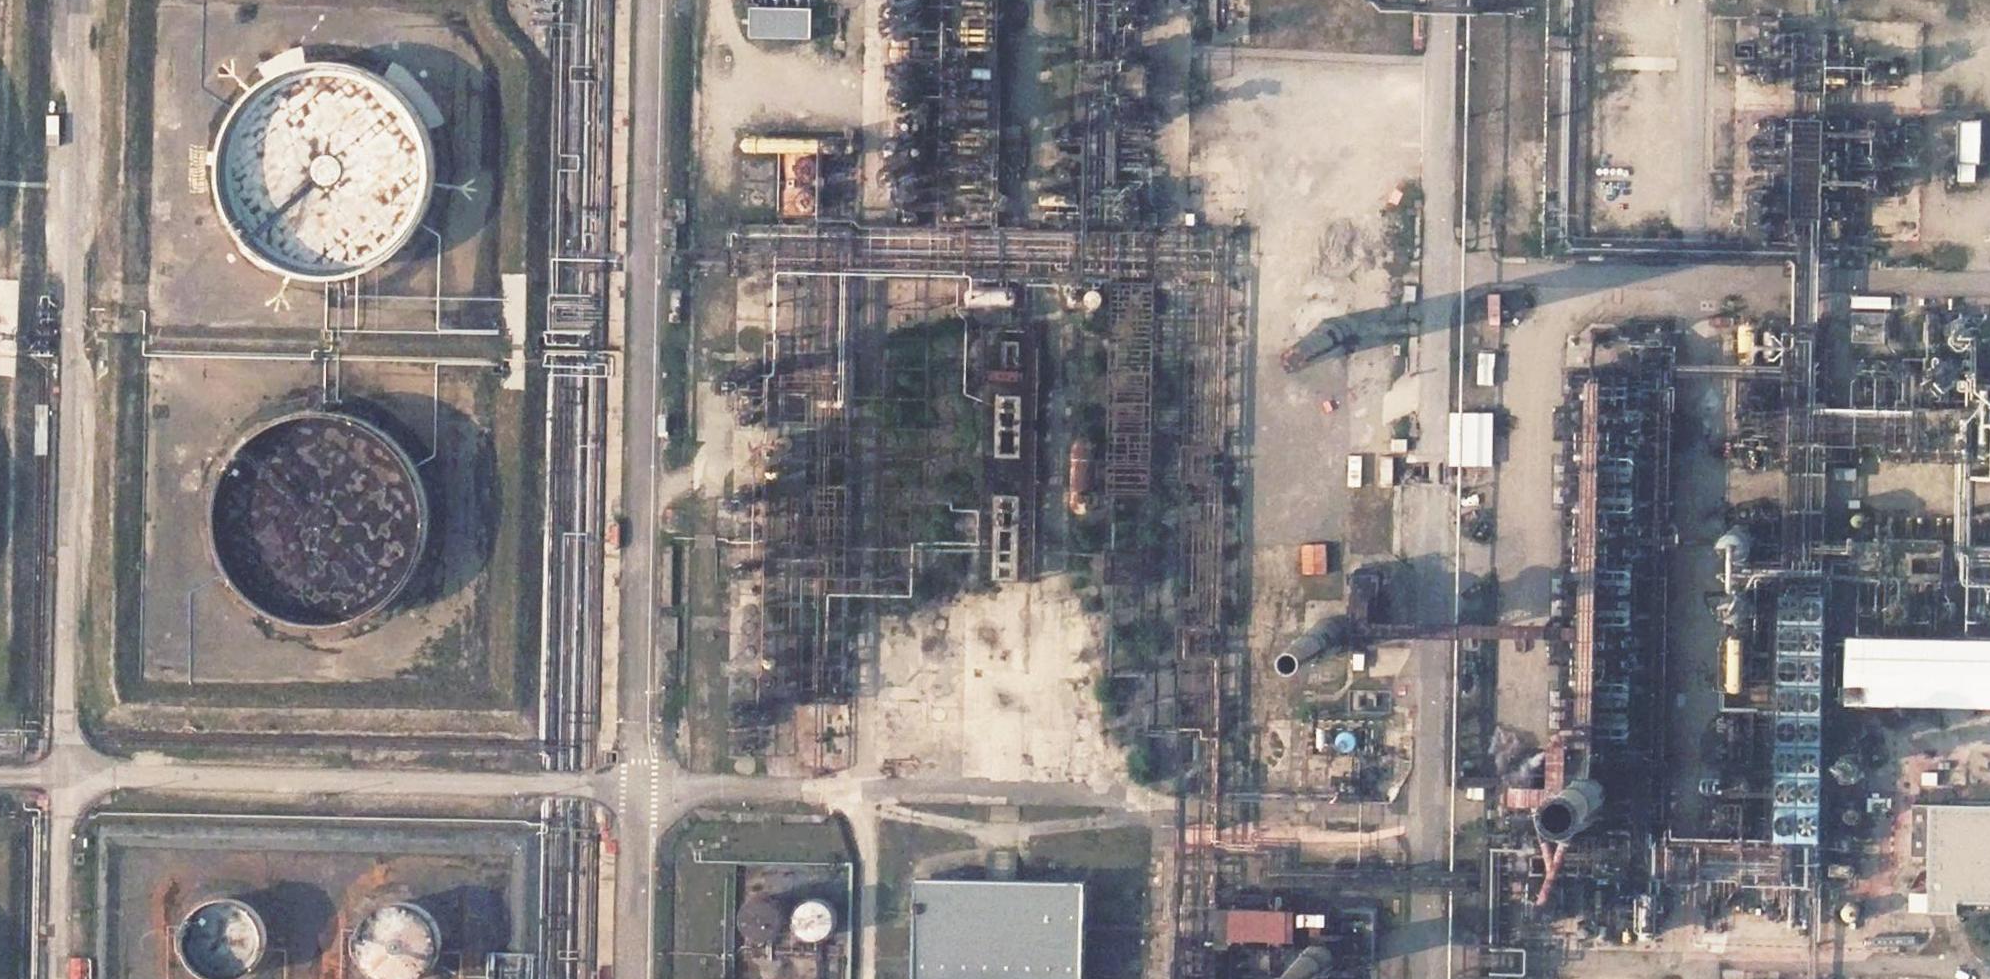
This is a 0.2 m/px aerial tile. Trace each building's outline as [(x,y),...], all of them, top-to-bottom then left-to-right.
[(812,8),(753,8),(752,37),(811,37),(812,8)] [(1794,34),(1794,96),(1815,96),(1831,96),(1831,84),(1898,84),(1898,57),(1830,57),(1830,34),(1794,34)] [(422,216),(428,202),(432,187),(434,171),(433,156),(430,140),(425,125),(417,112),(408,99),(397,88),(385,79),(371,71),(356,66),(341,63),(325,62),(308,64),(291,69),(275,77),(261,86),(248,99),(238,113),(230,129),(225,145),(222,163),(223,181),(226,198),(233,214),(242,229),(253,243),(266,254),(281,263),(298,269),(315,273),(333,274),(350,271),(365,267),(379,260),(392,252),(404,242),(414,230),(422,216)] [(1814,121),(1792,120),(1791,218),(1807,218),(1821,218),(1821,196),(1901,197),(1902,122),(1814,121)] [(1827,887),(1829,625),(1989,628),(1989,545),(1832,544),(1833,464),(1989,466),(1989,361),(1823,360),(1806,360),(1738,360),(1741,466),(1793,468),(1791,539),(1742,540),(1741,826),(1673,826),(1680,349),(1599,342),(1589,748),(1553,748),(1552,782),(1511,782),(1510,888),(1827,887)] [(272,610),(289,617),(306,621),(323,622),(341,621),(356,617),(371,611),(384,602),(396,592),(407,580),(415,567),(422,553),(426,538),(428,522),(428,506),(425,491),(420,476),(413,462),(404,449),(394,437),(381,428),(368,420),(353,414),(338,411),(322,410),(304,411),(287,415),(271,422),(256,432),(243,444),(232,458),(224,473),(218,490),(216,508),(216,525),(219,543),(225,559),(233,575),(244,589),(257,601),(272,610)] [(1850,633),(1848,701),(1989,703),(1989,636),(1850,633)] [(1929,806),(1926,911),(1955,912),(1955,902),(1989,903),(1989,807),(1929,806)] [(735,864),(733,978),(847,978),(852,866),(735,864)] [(917,878),(915,978),(1082,978),(1086,882),(917,878)] [(192,953),(198,962),(205,969),(214,975),(224,977),(235,977),(245,974),(254,969),(261,961),(266,952),(268,942),(268,932),(265,922),(259,913),(252,906),(243,901),(232,899),(225,899),(218,900),(211,902),(205,906),(198,914),(192,923),(190,933),(190,943),(192,953)] [(379,972),(384,975),(394,978),(412,978),(414,978),(420,976),(426,973),(431,968),(435,963),(438,958),(440,952),(441,945),(442,939),(441,932),(438,926),(435,921),(432,915),(421,907),(409,903),(403,903),(391,904),(381,909),(377,913),(370,921),(367,926),(364,938),(365,949),(369,959),(375,969),(379,972)] [(1308,954),(1307,957),(1307,959),(1308,962),(1311,966),(1314,968),(1319,969),(1323,968),(1326,966),(1329,963),(1330,958),(1329,954),(1328,950),(1325,948),(1320,946),(1316,946),(1312,948),(1308,954)]
